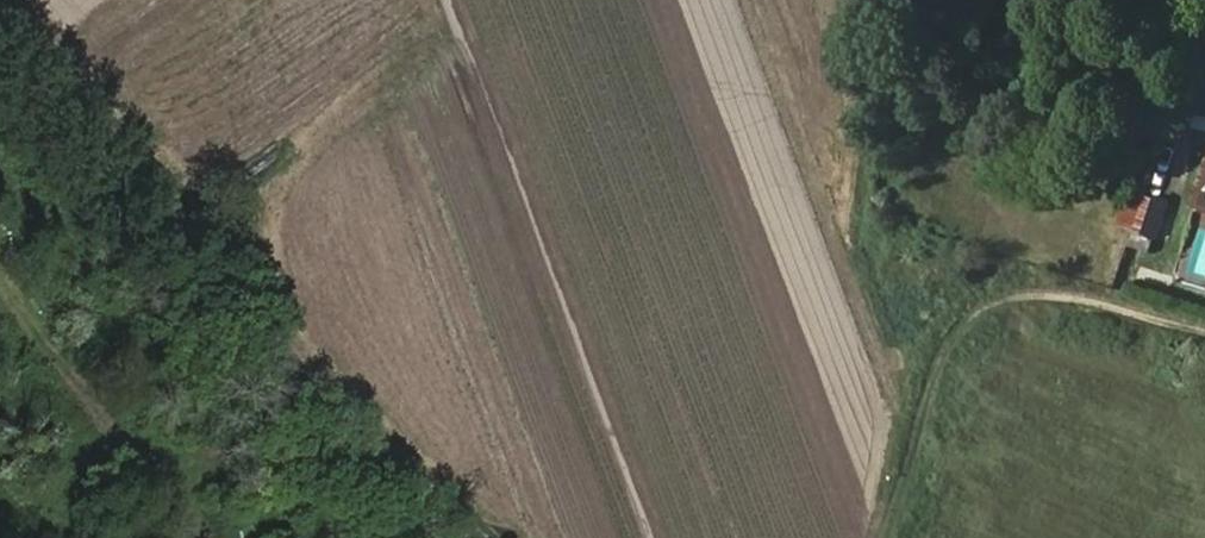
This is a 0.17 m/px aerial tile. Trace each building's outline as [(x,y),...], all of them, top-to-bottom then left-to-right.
[(1197,208),(1204,210),(1204,178),(1197,208)] [(1176,210),(1142,199),(1127,246),(1148,253),(1154,238),(1167,242),(1176,210)]
